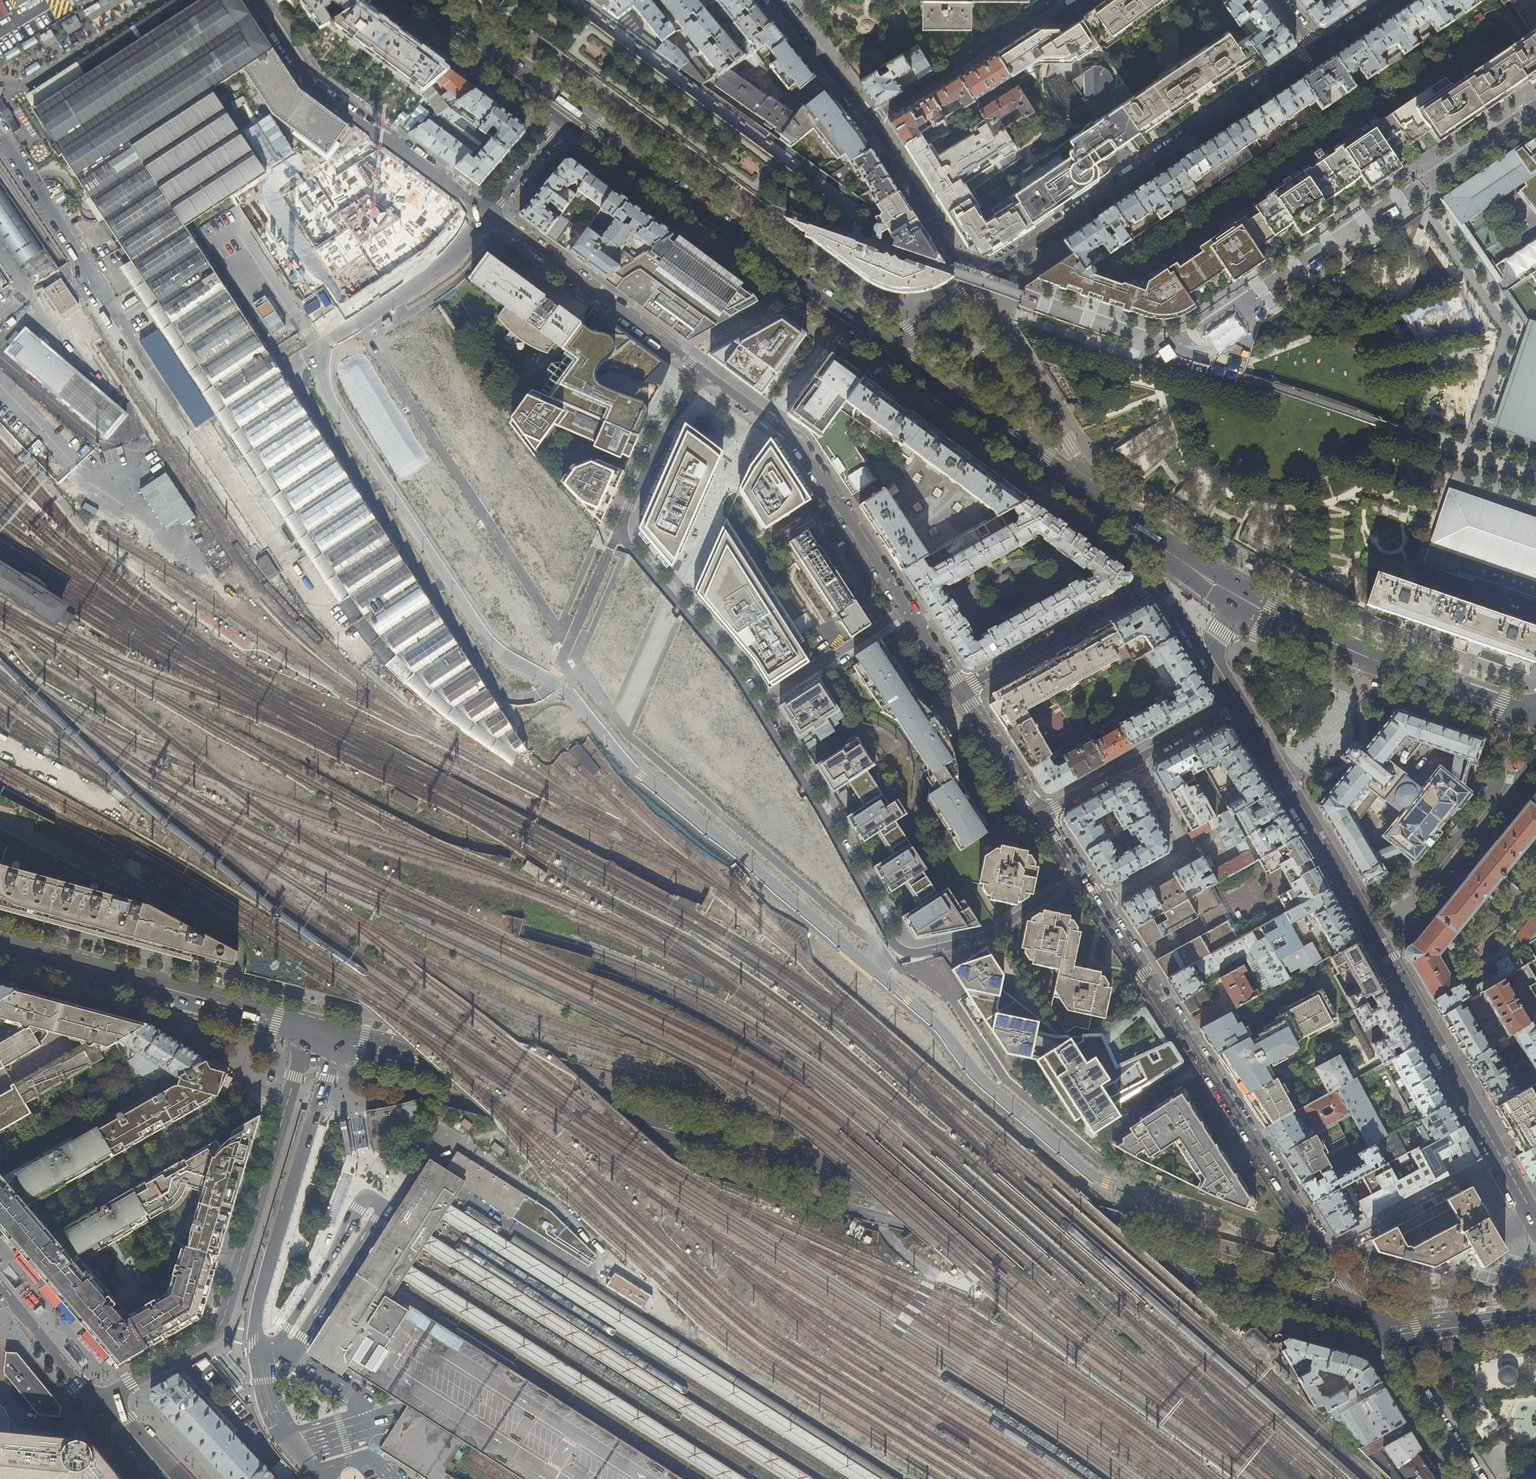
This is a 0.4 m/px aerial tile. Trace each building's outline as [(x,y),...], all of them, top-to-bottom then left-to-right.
[(2,0),(0,0),(0,18),(9,13),(2,0)] [(275,53),(269,43),(252,18),(241,0),(203,0),(33,110),(121,243),(133,262),(181,335),(230,303),(182,229),(269,175),(273,184),(304,163),(271,112),(247,73),(275,53)] [(304,5),(302,6),(307,13),(310,19),(312,17),(321,31),(359,7),(362,5),(355,0),(301,0),(304,5)] [(500,9),(504,11),(523,25),(586,72),(627,103),(761,207),(766,213),(772,219),(778,224),(839,269),(868,252),(874,249),(878,246),(855,238),(857,231),(851,229),(853,222),(552,0),(507,0),(500,9)] [(586,0),(552,0),(853,222),(851,229),(857,231),(855,238),(878,246),(906,232),(873,208),(829,176),(790,147),(779,140),(703,85),(680,68),(656,51),(601,10),(586,0)] [(601,10),(617,0),(586,0),(601,10)] [(648,0),(617,0),(601,10),(616,21),(629,11),(633,7),(662,43),(660,46),(656,51),(680,68),(695,56),(697,54),(687,43),(677,51),(665,40),(673,32),(648,0)] [(697,0),(671,0),(663,6),(681,29),(705,10),(697,0)] [(716,2),(734,25),(758,6),(752,0),(718,0),(716,2)] [(922,28),(971,29),(971,0),(1029,1),(1029,0),(963,0),(923,0),(922,28)] [(1083,18),(1099,43),(1101,46),(1165,0),(1108,0),(1098,7),(1083,18)] [(1223,3),(1233,17),(1245,8),(1240,3),(1244,0),(1227,0),(1223,3)] [(1266,0),(1255,0),(1251,3),(1245,8),(1233,17),(1246,35),(1253,45),(1264,36),(1270,32),(1283,22),(1272,8),(1266,0)] [(1305,9),(1315,1),(1314,0),(1298,0),(1305,9)] [(1305,9),(1310,16),(1317,24),(1324,25),(1335,18),(1348,9),(1341,0),(1328,0),(1327,1),(1327,2),(1326,3),(1323,3),(1321,0),(1317,0),(1315,1),(1305,9)] [(1348,9),(1361,0),(1341,0),(1348,9)] [(1412,50),(1419,45),(1413,36),(1413,32),(1428,23),(1431,23),(1438,33),(1445,27),(1425,0),(1419,0),(1409,7),(1391,19),(1412,50)] [(1445,27),(1475,7),(1470,0),(1425,0),(1445,27)] [(765,16),(758,6),(734,25),(731,27),(736,33),(740,30),(746,38),(740,42),(743,46),(744,46),(772,25),(765,16)] [(359,7),(321,31),(303,41),(311,54),(322,70),(341,84),(367,103),(391,121),(409,134),(436,117),(423,93),(431,86),(437,82),(447,72),(443,69),(429,59),(408,43),(383,25),(359,7)] [(705,10),(681,29),(700,52),(724,33),(705,10)] [(629,11),(616,21),(656,51),(660,46),(642,34),(643,28),(629,11)] [(1086,52),(1099,43),(1083,18),(1073,24),(1062,32),(1059,28),(1042,27),(1036,26),(1015,40),(998,50),(998,51),(1017,80),(1037,67),(1036,61),(1035,58),(1070,57),(1077,53),(1079,56),(1086,52)] [(1381,71),(1412,50),(1391,19),(1376,29),(1359,41),(1381,71)] [(1264,36),(1253,45),(1258,51),(1267,64),(1281,54),(1295,45),(1296,38),(1288,27),(1283,22),(1270,32),(1275,38),(1273,39),(1270,39),(1267,41),(1264,36)] [(779,33),(772,25),(744,46),(746,50),(749,52),(753,49),(756,52),(766,44),(772,52),(785,41),(779,33)] [(1122,102),(1121,103),(1140,130),(1141,130),(1156,120),(1202,89),(1240,63),(1258,51),(1253,45),(1246,35),(1237,41),(1229,30),(1133,94),(1133,95),(1122,102)] [(1535,52),(1535,31),(1526,38),(1535,52)] [(1430,32),(1422,37),(1425,41),(1432,36),(1430,32)] [(741,54),(724,33),(700,52),(719,73),(726,68),(749,52),(746,50),(741,54)] [(1391,115),(1411,144),(1420,138),(1429,132),(1438,145),(1447,138),(1445,134),(1449,131),(1452,135),(1476,119),(1508,97),(1534,79),(1532,75),(1535,72),(1535,52),(1526,38),(1451,89),(1445,79),(1391,115)] [(789,46),(785,41),(772,52),(779,61),(771,67),(790,91),(797,86),(801,92),(817,79),(789,46)] [(1381,71),(1359,41),(1348,49),(1335,57),(1356,88),(1381,71)] [(1121,101),(1122,102),(1133,95),(1133,94),(1101,46),(1099,43),(1086,52),(1088,56),(1093,56),(1097,56),(1102,58),(1104,59),(1072,79),(1097,117),(1121,101)] [(931,67),(916,44),(901,53),(911,67),(919,78),(925,74),(932,69),(931,67)] [(21,51),(15,61),(24,66),(30,56),(21,51)] [(1017,80),(998,51),(989,57),(974,66),(959,75),(973,97),(1012,74),(1018,84),(979,108),(987,121),(995,133),(1006,126),(1035,108),(1017,80)] [(247,73),(271,112),(327,155),(348,126),(344,123),(311,99),(300,90),(291,76),(275,53),(247,73)] [(899,74),(911,67),(901,53),(860,81),(868,91),(878,105),(891,96),(907,85),(901,76),(899,74)] [(1071,62),(1079,56),(1077,53),(1070,57),(1035,58),(1036,61),(1071,62)] [(713,78),(695,56),(680,68),(703,85),(713,78)] [(1316,100),(1323,110),(1356,88),(1335,57),(1319,68),(1302,80),(1316,100)] [(782,136),(796,116),(787,110),(787,109),(779,103),(778,104),(769,97),(769,98),(726,68),(719,73),(714,76),(719,80),(716,86),(767,122),(765,125),(772,130),(774,126),(779,129),(777,132),(782,136)] [(447,72),(437,82),(440,84),(439,85),(439,87),(442,90),(444,90),(445,89),(449,92),(447,93),(446,94),(446,95),(445,94),(440,98),(431,86),(423,93),(436,117),(438,116),(439,117),(451,109),(450,108),(477,90),(463,80),(450,70),(447,72)] [(895,130),(903,143),(921,132),(924,130),(922,127),(919,129),(915,122),(920,119),(922,122),(929,118),(932,124),(943,118),(938,109),(957,97),(962,106),(973,99),(972,98),(973,97),(959,75),(946,84),(918,101),(888,119),(895,130)] [(1287,90),(1272,100),(1286,120),(1316,100),(1302,80),(1287,90)] [(487,98),(484,96),(477,90),(450,108),(451,109),(480,130),(498,106),(487,98)] [(796,116),(782,136),(779,140),(790,147),(815,128),(844,165),(849,163),(849,164),(873,150),(871,147),(866,140),(861,133),(826,90),(811,103),(812,104),(805,107),(803,109),(799,113),(796,116)] [(1242,120),(1256,140),(1286,120),(1272,100),(1257,110),(1242,120)] [(1008,180),(1034,222),(1044,215),(1053,210),(1052,208),(1060,202),(1071,195),(1072,197),(1098,178),(1109,171),(1111,169),(1112,165),(1113,161),(1113,156),(1113,153),(1114,149),(1116,146),(1119,143),(1121,142),(1140,130),(1121,103),(1008,180)] [(957,105),(947,111),(949,114),(959,108),(957,105)] [(498,106),(480,130),(487,136),(490,133),(488,132),(491,128),(494,127),(498,130),(497,132),(492,139),(508,152),(517,142),(524,133),(524,129),(524,125),(512,117),(506,112),(498,106)] [(438,116),(436,117),(409,134),(422,144),(446,161),(456,169),(471,154),(482,143),(488,136),(487,136),(480,130),(451,109),(439,117),(438,116)] [(1255,208),(1259,214),(1275,237),(1283,231),(1290,226),(1290,225),(1292,223),(1302,237),(1333,216),(1324,202),(1326,200),(1327,201),(1341,192),(1359,180),(1358,179),(1360,177),(1370,191),(1402,169),(1393,156),(1401,151),(1411,144),(1391,115),(1379,123),(1378,122),(1372,125),(1359,134),(1357,131),(1351,136),(1352,139),(1341,147),(1334,151),(1335,153),(1311,170),(1309,169),(1305,171),(1291,180),(1289,177),(1283,182),(1285,185),(1273,193),(1266,198),(1267,199),(1255,208)] [(1233,126),(1223,133),(1236,153),(1256,140),(1242,120),(1233,126)] [(919,168),(925,177),(995,133),(987,121),(970,132),(973,137),(938,159),(921,132),(903,143),(913,158),(914,161),(919,168)] [(937,197),(946,212),(970,197),(962,183),(960,185),(955,177),(963,172),(978,163),(1000,149),(1008,143),(1006,140),(1012,136),(1006,126),(995,133),(925,177),(929,185),(932,184),(934,187),(931,188),(937,197)] [(1209,142),(1197,151),(1210,170),(1236,153),(1223,133),(1209,142)] [(492,139),(488,136),(482,143),(484,144),(481,147),(483,149),(474,160),(471,157),(473,155),(471,154),(456,169),(469,178),(479,186),(493,170),(508,152),(492,139)] [(1002,151),(1016,142),(1012,136),(1006,140),(1008,143),(1000,149),(1002,151)] [(1535,140),(1512,155),(1492,169),(1473,182),(1451,197),(1444,202),(1461,226),(1523,183),(1526,186),(1519,191),(1535,211),(1535,140)] [(873,208),(899,192),(887,173),(873,150),(829,176),(873,208)] [(1188,157),(1177,164),(1190,183),(1210,170),(1197,151),(1188,157)] [(574,181),(582,187),(590,175),(581,168),(572,161),(565,162),(555,174),(544,187),(568,205),(575,196),(576,195),(567,188),(568,186),(572,183),(574,181)] [(964,175),(979,165),(978,163),(963,172),(964,175)] [(1164,174),(1151,182),(1164,201),(1190,183),(1177,164),(1164,174)] [(590,175),(582,187),(576,195),(575,196),(578,197),(581,193),(585,196),(582,199),(589,205),(592,201),(602,209),(614,193),(604,185),(590,175)] [(1131,195),(1145,216),(1152,212),(1152,209),(1151,208),(1157,204),(1160,209),(1157,211),(1157,214),(1161,220),(1172,212),(1164,201),(1151,182),(1141,189),(1131,195)] [(20,271),(38,259),(45,254),(0,187),(0,241),(20,271)] [(562,213),(568,205),(544,187),(532,202),(520,216),(533,226),(546,235),(557,219),(544,206),(546,204),(548,205),(550,203),(562,213)] [(904,200),(899,192),(873,208),(906,232),(918,224),(916,220),(904,200)] [(614,193),(602,209),(601,211),(615,221),(604,236),(604,237),(622,250),(633,235),(652,249),(672,236),(661,228),(643,214),(614,193)] [(980,212),(970,197),(946,212),(952,222),(966,245),(968,243),(971,247),(968,248),(986,255),(1001,246),(1019,234),(1029,228),(1028,226),(1034,222),(1015,193),(992,207),(995,213),(983,221),(979,213),(980,212)] [(1122,202),(1114,207),(1125,225),(1132,220),(1134,223),(1145,216),(1131,195),(1122,202)] [(946,212),(937,197),(935,199),(950,223),(952,222),(946,212)] [(1110,238),(1115,244),(1120,241),(1123,246),(1131,240),(1129,238),(1127,235),(1126,233),(1125,233),(1123,229),(1127,227),(1125,225),(1114,207),(1107,212),(1097,219),(1105,230),(1109,226),(1113,231),(1111,233),(1113,236),(1110,238)] [(1085,271),(1073,255),(1064,260),(1047,272),(1036,279),(1120,309),(1147,318),(1159,320),(1168,320),(1173,319),(1178,318),(1190,313),(1196,309),(1187,295),(1190,294),(1190,295),(1205,284),(1223,272),(1222,272),(1224,270),(1234,284),(1265,263),(1255,248),(1258,247),(1258,248),(1265,243),(1275,237),(1259,214),(1248,222),(1245,218),(1238,222),(1222,233),(1219,228),(1164,265),(1165,271),(1163,273),(1154,279),(1151,274),(1141,281),(1133,278),(1121,286),(1094,277),(1095,275),(1096,274),(1096,272),(1095,271),(1094,269),(1092,268),(1089,268),(1085,271)] [(602,239),(588,228),(584,233),(561,215),(557,219),(546,235),(554,241),(572,255),(587,266),(604,279),(635,259),(622,250),(604,237),(602,239)] [(1063,241),(1073,255),(1085,271),(1089,268),(1093,266),(1087,257),(1087,254),(1092,250),(1102,244),(1105,245),(1111,254),(1118,249),(1115,244),(1110,238),(1105,230),(1097,219),(1082,229),(1080,230),(1063,241)] [(1405,226),(1399,230),(1410,246),(1417,228),(1418,223),(1416,220),(1414,221),(1405,226)] [(933,247),(918,224),(906,232),(878,246),(868,252),(839,269),(848,277),(868,290),(875,293),(887,296),(896,297),(902,298),(907,298),(912,297),(917,297),(923,295),(931,293),(938,289),(954,281),(952,278),(950,275),(947,270),(944,265),(940,259),(933,247)] [(1535,273),(1535,238),(1495,265),(1502,276),(1500,277),(1502,281),(1497,284),(1503,294),(1535,273)] [(681,244),(676,241),(673,245),(666,239),(652,249),(635,259),(604,279),(619,289),(649,312),(668,326),(680,335),(686,339),(689,341),(727,320),(728,321),(758,303),(757,300),(756,299),(755,298),(754,299),(745,293),(740,289),(740,288),(710,266),(681,244)] [(1103,253),(1095,259),(1098,263),(1106,257),(1103,253)] [(581,324),(489,256),(470,282),(505,308),(497,318),(505,327),(511,332),(521,340),(534,348),(547,354),(554,344),(562,350),(581,324)] [(259,489),(341,604),(343,603),(327,579),(337,572),(325,555),(315,561),(300,537),(310,531),(298,513),(288,519),(272,496),(282,489),(271,471),(261,478),(245,454),(255,447),(243,429),(233,436),(217,412),(227,405),(222,396),(215,401),(204,385),(211,380),(181,335),(133,262),(121,270),(186,378),(259,489)] [(528,749),(274,370),(261,351),(230,303),(181,335),(211,380),(204,385),(215,401),(222,396),(227,405),(217,412),(233,436),(243,429),(255,447),(245,454),(261,478),(271,471),(282,489),(272,496),(288,519),(298,513),(310,531),(300,537),(315,561),(325,555),(337,572),(327,579),(343,603),(341,604),(353,624),(358,620),(360,623),(364,620),(369,628),(373,626),(382,639),(398,657),(413,673),(430,688),(450,705),(478,725),(521,755),(528,749)] [(663,382),(670,365),(662,359),(603,315),(593,333),(581,324),(562,350),(562,351),(577,361),(550,398),(638,437),(639,435),(640,434),(641,431),(642,429),(643,426),(644,423),(644,422),(646,420),(646,418),(648,415),(648,412),(648,411),(647,406),(642,402),(637,400),(634,400),(631,398),(628,398),(625,397),(613,392),(600,386),(600,377),(595,374),(597,371),(608,370),(609,369),(660,388),(663,382)] [(756,331),(710,357),(731,373),(759,393),(763,396),(807,336),(786,319),(782,317),(756,331)] [(107,440),(128,413),(19,328),(0,353),(0,356),(107,440)] [(854,419),(841,409),(847,402),(864,378),(857,373),(859,371),(849,364),(845,361),(844,363),(832,354),(820,370),(819,371),(817,370),(809,381),(811,382),(808,386),(806,384),(798,396),(800,397),(798,399),(797,400),(796,399),(787,410),(789,412),(787,414),(789,416),(788,417),(799,425),(800,424),(807,429),(813,436),(822,450),(843,481),(853,496),(877,481),(846,433),(856,420),(854,419)] [(891,398),(864,378),(847,402),(855,408),(853,411),(854,419),(856,420),(909,459),(914,452),(919,455),(918,456),(928,463),(929,463),(950,478),(949,479),(954,483),(955,482),(985,505),(984,506),(989,509),(990,509),(994,511),(997,517),(1001,515),(1012,509),(1028,500),(1006,483),(962,451),(891,398)] [(634,447),(638,437),(550,398),(532,391),(511,419),(532,447),(553,420),(627,452),(631,445),(634,447)] [(363,418),(367,407),(360,405),(356,415),(363,418)] [(629,458),(634,447),(631,445),(627,452),(553,420),(532,447),(533,449),(534,450),(554,425),(629,458)] [(723,452),(685,425),(639,529),(673,568),(723,452)] [(811,501),(770,439),(750,467),(740,490),(766,530),(811,501)] [(563,486),(566,488),(578,474),(598,465),(618,474),(614,484),(618,485),(623,472),(598,461),(576,471),(563,486)] [(585,507),(604,516),(618,485),(614,484),(618,474),(598,465),(578,474),(566,488),(585,507)] [(166,472),(137,489),(164,533),(193,516),(166,472)] [(913,535),(899,513),(900,513),(896,507),(895,508),(884,491),(859,507),(866,516),(889,552),(902,571),(922,560),(927,557),(916,540),(917,540),(914,534),(913,535)] [(1449,493),(1423,567),(1471,583),(1473,578),(1535,600),(1535,524),(1449,493)] [(902,571),(912,587),(931,616),(954,652),(965,668),(972,670),(982,664),(1007,650),(1038,633),(1066,618),(1101,598),(1129,582),(1129,575),(1117,566),(1102,555),(1088,544),(1080,539),(1070,531),(1053,518),(1034,504),(1028,500),(1012,509),(1018,517),(1017,522),(1013,524),(1012,523),(1007,526),(1001,515),(997,517),(936,552),(941,560),(946,557),(949,562),(945,564),(942,564),(939,566),(938,568),(933,571),(928,570),(922,560),(902,571)] [(604,516),(585,507),(601,523),(604,516)] [(803,565),(851,638),(871,625),(861,610),(869,605),(810,514),(785,531),(792,542),(789,544),(803,565)] [(815,659),(725,523),(702,575),(696,590),(756,661),(773,687),(815,659)] [(299,562),(308,575),(313,571),(304,558),(299,562)] [(67,624),(73,615),(0,569),(0,581),(67,624)] [(1378,576),(1367,604),(1399,615),(1452,634),(1508,653),(1534,662),(1534,661),(1535,662),(1535,660),(1535,632),(1378,576)] [(1110,621),(1112,623),(1121,640),(1124,646),(1141,636),(1145,637),(1153,650),(1175,638),(1164,620),(1154,603),(1146,601),(1133,609),(1110,621)] [(794,620),(804,633),(814,625),(804,612),(794,620)] [(358,620),(353,624),(373,650),(398,677),(420,697),(445,718),(476,741),(513,766),(521,755),(478,725),(450,705),(430,688),(413,673),(398,657),(382,639),(373,626),(369,628),(364,620),(360,623),(358,620)] [(1111,646),(1121,640),(1112,623),(1097,632),(1091,635),(1092,637),(1069,650),(1068,648),(1065,650),(1056,655),(1057,657),(1041,666),(1034,670),(1033,668),(1026,671),(1044,702),(1119,660),(1111,646)] [(10,644),(12,641),(0,634),(0,638),(10,644)] [(99,641),(124,653),(126,649),(101,637),(99,641)] [(1186,655),(1175,638),(1153,650),(1147,654),(1156,668),(1163,664),(1176,686),(1197,673),(1186,655)] [(957,770),(956,763),(954,755),(952,750),(948,739),(951,736),(931,706),(924,711),(917,700),(914,702),(897,676),(902,673),(885,647),(880,640),(855,657),(859,664),(854,667),(881,709),(880,712),(897,720),(926,765),(928,776),(926,778),(928,782),(928,793),(927,800),(960,850),(987,833),(982,827),(987,824),(958,781),(957,770)] [(1026,711),(1044,702),(1026,671),(1019,675),(1020,678),(1013,682),(1014,683),(1010,685),(992,695),(996,703),(990,706),(994,712),(1011,738),(1026,761),(1031,768),(1052,756),(1026,711)] [(1197,673),(1176,686),(1168,690),(1171,695),(1174,694),(1176,698),(1176,699),(1176,701),(1173,700),(1168,704),(1162,694),(1154,698),(1157,703),(1170,727),(1194,714),(1196,712),(1211,704),(1212,697),(1197,673)] [(1163,693),(1168,690),(1161,678),(1156,681),(1163,693)] [(806,689),(779,707),(786,717),(799,738),(809,732),(813,729),(821,742),(835,732),(831,726),(844,718),(824,687),(823,685),(810,694),(806,689)] [(1157,703),(1120,724),(1133,748),(1139,744),(1160,733),(1170,727),(1157,703)] [(1385,872),(1380,863),(1380,862),(1379,861),(1404,852),(1414,860),(1420,852),(1426,846),(1423,844),(1455,805),(1457,807),(1468,793),(1466,792),(1458,786),(1463,759),(1464,759),(1464,758),(1476,763),(1480,752),(1482,745),(1484,740),(1482,739),(1470,734),(1470,736),(1440,725),(1411,715),(1411,714),(1397,709),(1364,749),(1354,741),(1353,742),(1354,743),(1351,746),(1350,745),(1350,746),(1350,747),(1345,753),(1344,753),(1344,754),(1342,757),(1341,756),(1340,758),(1351,766),(1318,806),(1325,820),(1326,819),(1341,845),(1365,886),(1367,885),(1368,884),(1371,882),(1372,882),(1376,880),(1380,878),(1385,875),(1387,874),(1385,871),(1385,872)] [(1120,724),(1119,722),(1117,719),(1111,723),(1116,731),(1094,744),(1105,764),(1118,756),(1133,748),(1120,724)] [(1201,739),(1189,745),(1201,766),(1203,769),(1205,768),(1219,760),(1243,746),(1236,735),(1231,727),(1224,726),(1201,739)] [(1098,730),(1089,735),(1092,740),(1101,735),(1098,730)] [(1094,744),(1092,740),(1089,735),(1086,737),(1089,743),(1064,757),(1067,763),(1076,780),(1089,773),(1105,764),(1094,744)] [(858,739),(816,766),(833,794),(848,784),(863,806),(891,789),(858,739)] [(1201,766),(1189,745),(1170,756),(1155,764),(1153,771),(1161,784),(1167,795),(1170,793),(1185,785),(1181,776),(1191,770),(1201,766)] [(1249,755),(1243,746),(1219,760),(1222,765),(1220,767),(1221,770),(1224,768),(1233,783),(1257,768),(1249,755)] [(1061,751),(1052,756),(1031,768),(1038,778),(1047,792),(1053,793),(1060,789),(1076,780),(1067,763),(1059,767),(1057,766),(1056,765),(1054,766),(1052,763),(1064,756),(1061,751)] [(1226,806),(1205,768),(1203,769),(1197,772),(1193,775),(1195,779),(1187,783),(1185,785),(1170,793),(1178,807),(1191,831),(1207,822),(1217,817),(1229,810),(1226,806)] [(1270,789),(1257,768),(1233,783),(1235,787),(1233,788),(1232,788),(1234,791),(1237,789),(1242,798),(1240,799),(1239,798),(1228,805),(1226,806),(1229,810),(1232,816),(1236,813),(1250,804),(1256,801),(1271,792),(1270,789)] [(1193,775),(1192,774),(1185,779),(1187,783),(1195,779),(1193,775)] [(1147,807),(1134,782),(1126,780),(1107,791),(1096,797),(1107,815),(1111,822),(1113,821),(1109,813),(1113,811),(1119,823),(1113,826),(1117,834),(1119,833),(1127,828),(1151,814),(1147,807)] [(839,794),(845,803),(852,799),(846,789),(839,794)] [(863,806),(847,817),(853,830),(856,829),(858,832),(864,843),(873,837),(871,834),(875,831),(877,834),(884,845),(887,843),(894,854),(891,856),(874,867),(881,880),(883,878),(889,889),(891,893),(900,887),(898,884),(902,881),(904,884),(912,895),(914,894),(921,904),(919,906),(902,918),(903,920),(909,930),(915,939),(927,937),(966,930),(981,927),(963,900),(955,905),(945,889),(938,894),(930,883),(923,871),(926,869),(903,833),(895,821),(907,814),(891,789),(863,806)] [(387,799),(409,810),(413,802),(391,791),(387,799)] [(1278,803),(1271,792),(1256,801),(1259,805),(1253,809),(1250,804),(1236,813),(1248,835),(1260,829),(1258,826),(1261,824),(1262,824),(1267,821),(1268,820),(1272,818),(1273,821),(1286,815),(1278,803)] [(1492,848),(1472,872),(1469,876),(1415,941),(1409,949),(1405,954),(1427,991),(1433,1001),(1456,987),(1438,957),(1535,836),(1535,793),(1492,848)] [(1107,815),(1096,797),(1078,808),(1067,814),(1064,821),(1073,835),(1085,852),(1108,839),(1100,825),(1097,827),(1094,822),(1107,815)] [(1244,838),(1232,816),(1229,810),(1217,817),(1221,825),(1219,826),(1230,847),(1235,844),(1241,856),(1217,870),(1210,858),(1209,859),(1207,857),(1203,859),(1210,870),(1212,875),(1217,883),(1256,861),(1243,838),(1244,838)] [(1151,814),(1127,828),(1132,836),(1135,835),(1140,844),(1130,851),(1140,869),(1152,862),(1167,853),(1170,846),(1162,833),(1151,814)] [(1292,825),(1286,815),(1273,821),(1275,824),(1271,827),(1270,826),(1266,829),(1266,830),(1262,832),(1260,829),(1248,835),(1261,858),(1277,849),(1274,844),(1280,841),(1282,843),(1279,844),(1281,847),(1299,837),(1292,825)] [(1211,830),(1207,822),(1191,831),(1188,833),(1192,841),(1211,830)] [(1119,833),(1117,834),(1108,839),(1085,852),(1100,875),(1105,883),(1112,884),(1140,869),(1130,851),(1122,855),(1122,857),(1119,859),(1118,863),(1116,864),(1114,863),(1114,862),(1115,858),(1113,855),(1114,854),(1115,850),(1110,842),(1114,842),(1122,837),(1119,833)] [(1304,845),(1299,837),(1281,847),(1277,849),(1261,858),(1258,860),(1267,876),(1281,868),(1287,880),(1293,889),(1279,897),(1287,913),(1330,889),(1326,884),(1323,877),(1320,878),(1314,868),(1305,851),(1307,850),(1304,845)] [(887,843),(884,845),(891,856),(894,854),(887,843)] [(989,900),(1017,905),(1017,902),(1021,903),(1028,898),(1029,894),(1033,895),(1038,868),(1035,867),(1036,863),(1031,856),(1027,855),(1028,851),(1001,846),(1000,849),(996,848),(985,856),(979,884),(982,885),(982,888),(986,896),(990,896),(989,900)] [(1217,883),(1212,875),(1205,879),(1203,875),(1210,870),(1203,859),(1202,857),(1185,866),(1173,873),(1176,878),(1188,899),(1193,897),(1189,890),(1194,887),(1195,889),(1200,886),(1203,891),(1209,887),(1217,883)] [(531,873),(535,866),(528,862),(524,869),(531,873)] [(138,944),(185,956),(240,970),(245,952),(185,919),(159,905),(0,864),(0,907),(138,944)] [(549,875),(535,866),(531,873),(544,882),(549,875)] [(1154,891),(1152,892),(1164,913),(1188,899),(1176,878),(1154,891)] [(1160,915),(1164,913),(1152,892),(1149,887),(1141,891),(1123,901),(1122,908),(1126,915),(1135,929),(1153,918),(1151,914),(1152,911),(1156,909),(1160,915)] [(1220,906),(1209,887),(1203,891),(1193,897),(1188,899),(1164,913),(1160,915),(1153,918),(1135,929),(1140,936),(1143,934),(1147,942),(1149,945),(1167,935),(1171,944),(1175,950),(1159,959),(1163,966),(1165,970),(1163,972),(1168,979),(1239,940),(1228,921),(1182,946),(1178,939),(1174,931),(1220,906)] [(1344,916),(1330,889),(1287,913),(1268,923),(1260,928),(1289,979),(1322,961),(1312,942),(1304,947),(1291,924),(1313,912),(1336,954),(1358,942),(1344,916)] [(914,894),(912,895),(919,906),(921,904),(914,894)] [(1027,921),(1021,948),(1025,949),(1024,953),(1029,960),(1032,961),(1032,965),(1058,970),(1051,1010),(1060,1024),(1066,1033),(1066,1034),(1075,1027),(1089,1030),(1091,1016),(1105,1019),(1111,988),(1108,987),(1108,984),(1103,976),(1100,976),(1101,972),(1073,967),(1081,932),(1077,931),(1078,928),(1073,920),(1069,920),(1070,916),(1043,910),(1042,914),(1039,913),(1035,915),(1031,918),(1030,922),(1027,921)] [(1514,937),(1518,940),(1479,963),(1484,971),(1495,964),(1507,957),(1521,948),(1535,930),(1535,911),(1514,937)] [(1212,972),(1243,955),(1264,993),(1289,979),(1260,928),(1239,940),(1168,979),(1175,990),(1182,1001),(1183,1001),(1205,988),(1193,970),(1198,967),(1200,971),(1205,975),(1212,971),(1212,972)] [(1527,945),(1535,960),(1535,939),(1527,945)] [(1376,967),(1361,940),(1358,942),(1336,954),(1330,958),(1338,974),(1351,967),(1356,966),(1357,969),(1353,971),(1360,984),(1366,981),(1372,992),(1365,996),(1364,993),(1349,1001),(1348,1001),(1353,1010),(1386,993),(1389,991),(1376,967)] [(963,963),(952,970),(968,996),(1007,1054),(1035,1060),(1074,1121),(1080,1117),(1091,1134),(1119,1116),(1112,1105),(1146,1084),(1180,1062),(1181,1062),(1181,1061),(1181,1060),(1170,1044),(1169,1043),(1168,1043),(1168,1044),(1117,1067),(1102,1035),(1066,1037),(1058,1037),(1041,1038),(1039,1033),(1027,1014),(1015,1011),(1001,989),(993,964),(983,949),(963,963)] [(1516,971),(1507,957),(1495,964),(1501,974),(1489,981),(1488,982),(1486,980),(1476,986),(1478,990),(1476,991),(1475,989),(1468,992),(1463,983),(1456,987),(1433,1001),(1434,1003),(1442,1017),(1460,1006),(1459,1004),(1470,997),(1472,999),(1505,979),(1505,978),(1515,972),(1516,971)] [(1527,966),(1535,980),(1535,960),(1527,966)] [(1236,1008),(1259,995),(1257,991),(1253,993),(1242,973),(1246,971),(1244,966),(1220,979),(1236,1008)] [(1515,972),(1505,978),(1505,979),(1472,999),(1470,997),(1459,1004),(1460,1006),(1442,1017),(1455,1039),(1469,1061),(1493,1047),(1499,1043),(1507,1039),(1511,1036),(1510,1035),(1513,1034),(1532,1023),(1535,1020),(1535,1000),(1529,988),(1535,983),(1535,980),(1527,966),(1516,972),(1515,972)] [(18,989),(0,984),(0,1001),(18,989)] [(1294,1112),(1269,1065),(1299,1049),(1295,1042),(1331,1023),(1328,1016),(1332,1014),(1317,987),(1282,1006),(1283,1010),(1271,1016),(1274,1023),(1254,1034),(1256,1037),(1247,1041),(1237,1022),(1233,1024),(1227,1013),(1225,1014),(1200,1028),(1210,1043),(1225,1067),(1241,1090),(1257,1115),(1265,1127),(1292,1113),(1294,1112)] [(1214,1007),(1211,1003),(1213,1002),(1205,988),(1183,1001),(1193,1017),(1193,1018),(1195,1021),(1200,1028),(1225,1014),(1220,1004),(1214,1007)] [(108,1014),(95,1010),(25,991),(18,989),(0,1001),(0,1018),(30,1026),(0,1044),(0,1059),(4,1067),(41,1046),(39,1042),(41,1041),(43,1039),(45,1037),(47,1034),(48,1032),(48,1031),(87,1041),(14,1084),(22,1098),(25,1104),(104,1058),(101,1052),(110,1048),(116,1044),(120,1042),(150,1025),(149,1025),(108,1014)] [(1395,1010),(1386,993),(1353,1010),(1353,1011),(1364,1030),(1377,1023),(1384,1037),(1371,1043),(1382,1064),(1384,1063),(1415,1046),(1408,1034),(1395,1010)] [(1532,1023),(1513,1034),(1535,1073),(1535,1029),(1532,1023)] [(207,1061),(150,1025),(120,1042),(116,1044),(129,1066),(136,1062),(137,1059),(140,1053),(158,1064),(157,1065),(158,1065),(158,1066),(154,1070),(153,1068),(149,1067),(134,1075),(135,1077),(146,1096),(178,1077),(207,1061)] [(1510,1042),(1507,1039),(1499,1043),(1502,1047),(1503,1047),(1509,1044),(1510,1042)] [(1422,1058),(1415,1046),(1384,1063),(1385,1066),(1392,1062),(1422,1117),(1424,1116),(1447,1105),(1442,1096),(1422,1058)] [(1520,1094),(1493,1047),(1469,1061),(1475,1072),(1488,1093),(1496,1108),(1520,1094)] [(1328,1093),(1337,1088),(1352,1080),(1339,1056),(1315,1069),(1328,1093)] [(195,1110),(219,1096),(226,1074),(222,1070),(207,1061),(178,1077),(180,1079),(180,1082),(180,1085),(178,1085),(175,1086),(173,1087),(171,1089),(169,1091),(170,1092),(166,1095),(165,1094),(164,1093),(163,1092),(162,1092),(161,1093),(160,1093),(160,1094),(159,1095),(159,1096),(154,1099),(155,1099),(126,1115),(125,1115),(125,1114),(124,1113),(123,1113),(122,1113),(121,1114),(120,1114),(119,1116),(119,1117),(119,1118),(119,1119),(100,1130),(115,1156),(120,1153),(144,1139),(168,1126),(195,1110)] [(1383,1129),(1356,1078),(1352,1080),(1337,1088),(1352,1115),(1369,1148),(1375,1145),(1379,1142),(1378,1140),(1380,1138),(1377,1132),(1383,1129)] [(1527,1090),(1529,1089),(1535,1085),(1532,1081),(1530,1080),(1524,1084),(1524,1085),(1527,1090)] [(30,1113),(25,1104),(22,1098),(14,1084),(0,1093),(0,1131),(30,1113)] [(1352,1115),(1337,1088),(1328,1093),(1303,1107),(1314,1127),(1311,1129),(1311,1130),(1307,1132),(1305,1135),(1303,1132),(1306,1130),(1306,1129),(1304,1125),(1303,1126),(1299,1118),(1296,1120),(1292,1113),(1265,1127),(1272,1139),(1281,1153),(1282,1152),(1352,1115)] [(1529,1089),(1527,1090),(1520,1094),(1496,1108),(1509,1129),(1523,1153),(1535,1145),(1535,1101),(1529,1089)] [(1256,1204),(1182,1092),(1159,1108),(1161,1111),(1131,1130),(1134,1134),(1125,1140),(1125,1142),(1117,1147),(1147,1156),(1151,1163),(1178,1146),(1205,1186),(1233,1205),(1252,1212),(1256,1204)] [(404,1104),(368,1111),(370,1122),(407,1116),(404,1104)] [(1434,1131),(1438,1138),(1443,1136),(1459,1127),(1456,1121),(1450,1110),(1447,1105),(1424,1116),(1425,1118),(1426,1117),(1430,1125),(1429,1125),(1433,1132),(1434,1131)] [(1369,1148),(1352,1115),(1282,1152),(1281,1153),(1290,1167),(1302,1184),(1331,1169),(1358,1154),(1369,1148)] [(240,1188),(244,1173),(246,1167),(249,1155),(252,1145),(261,1116),(234,1132),(234,1142),(222,1149),(218,1141),(206,1148),(172,1167),(146,1182),(134,1189),(154,1224),(155,1223),(159,1221),(164,1218),(168,1215),(171,1212),(174,1208),(176,1205),(177,1201),(192,1205),(181,1246),(219,1257),(221,1249),(226,1233),(230,1220),(236,1200),(240,1188)] [(463,1119),(459,1125),(468,1131),(472,1125),(463,1119)] [(1461,1150),(1457,1143),(1469,1137),(1462,1125),(1459,1127),(1443,1136),(1438,1138),(1435,1140),(1431,1142),(1429,1139),(1405,1153),(1389,1161),(1385,1164),(1363,1176),(1376,1197),(1403,1181),(1404,1182),(1376,1198),(1384,1211),(1397,1205),(1419,1192),(1450,1176),(1441,1161),(1456,1153),(1456,1152),(1458,1151),(1461,1150)] [(100,1130),(99,1127),(43,1158),(41,1155),(4,1177),(0,1172),(0,1222),(29,1206),(36,1201),(64,1185),(83,1174),(101,1164),(115,1156),(100,1130)] [(1386,1136),(1380,1138),(1378,1140),(1379,1142),(1389,1161),(1405,1153),(1393,1132),(1386,1136)] [(1475,1147),(1469,1137),(1457,1143),(1461,1150),(1458,1151),(1456,1152),(1456,1153),(1441,1161),(1450,1176),(1481,1158),(1475,1147)] [(1375,1145),(1369,1148),(1358,1154),(1361,1160),(1362,1160),(1364,1163),(1336,1178),(1331,1169),(1302,1184),(1308,1193),(1314,1203),(1348,1184),(1357,1179),(1363,1176),(1385,1164),(1375,1145)] [(1523,1153),(1517,1156),(1524,1169),(1532,1182),(1535,1179),(1535,1145),(1523,1153)] [(513,1219),(589,1266),(597,1255),(551,1212),(527,1196),(466,1157),(457,1151),(446,1170),(437,1164),(430,1160),(413,1186),(356,1276),(340,1302),(308,1352),(345,1374),(349,1367),(356,1371),(363,1376),(367,1378),(406,1403),(463,1439),(526,1478),(684,1478),(515,1372),(452,1332),(430,1317),(412,1306),(410,1310),(403,1305),(393,1299),(396,1295),(399,1289),(405,1281),(406,1279),(409,1274),(414,1267),(414,1266),(425,1249),(428,1243),(432,1237),(444,1219),(448,1212),(453,1205),(458,1196),(464,1188),(513,1219)] [(1378,1214),(1357,1179),(1348,1184),(1359,1204),(1364,1214),(1367,1220),(1378,1214)] [(1359,1204),(1348,1184),(1314,1203),(1324,1219),(1336,1237),(1367,1220),(1364,1214),(1355,1219),(1341,1192),(1347,1189),(1355,1205),(1359,1204)] [(1401,1258),(1433,1267),(1457,1254),(1470,1247),(1477,1260),(1481,1267),(1507,1247),(1503,1240),(1500,1236),(1479,1201),(1471,1186),(1371,1239),(1378,1251),(1401,1258)] [(129,1306),(90,1260),(110,1248),(125,1240),(154,1224),(134,1189),(118,1198),(100,1208),(85,1217),(53,1235),(23,1252),(35,1267),(57,1292),(61,1297),(89,1330),(99,1341),(112,1356),(116,1361),(123,1362),(140,1352),(159,1341),(183,1327),(192,1323),(201,1317),(203,1310),(211,1282),(214,1274),(217,1263),(219,1257),(181,1246),(174,1244),(162,1287),(129,1306)] [(880,1478),(453,1205),(448,1212),(444,1219),(580,1305),(852,1478),(880,1478)] [(45,1224),(40,1219),(29,1206),(0,1222),(0,1227),(11,1239),(23,1252),(53,1235),(45,1224)] [(432,1237),(428,1243),(425,1249),(783,1478),(815,1478),(432,1237)] [(628,1404),(414,1267),(409,1274),(406,1279),(618,1417),(715,1478),(747,1478),(628,1404)] [(1259,1354),(1266,1360),(1272,1354),(1253,1335),(1247,1342),(1253,1348),(1252,1349),(1258,1355),(1259,1354)] [(1291,1337),(1279,1345),(1291,1365),(1298,1361),(1300,1364),(1310,1367),(1309,1370),(1300,1375),(1299,1373),(1297,1374),(1303,1386),(1319,1377),(1317,1373),(1318,1369),(1326,1371),(1331,1349),(1310,1343),(1291,1337)] [(1360,1357),(1331,1349),(1326,1371),(1345,1376),(1345,1378),(1346,1380),(1348,1381),(1351,1382),(1352,1381),(1356,1388),(1349,1392),(1346,1388),(1328,1397),(1323,1396),(1318,1386),(1323,1382),(1322,1379),(1327,1376),(1325,1374),(1319,1377),(1303,1386),(1316,1409),(1321,1405),(1323,1407),(1325,1407),(1328,1412),(1380,1382),(1370,1365),(1365,1360),(1360,1357)] [(46,1386),(18,1353),(6,1352),(4,1373),(39,1415),(60,1417),(62,1405),(46,1386)] [(201,1371),(209,1364),(205,1358),(196,1364),(201,1371)] [(1499,1372),(1499,1376),(1501,1381),(1505,1384),(1511,1385),(1515,1383),(1518,1379),(1520,1375),(1519,1371),(1517,1367),(1514,1365),(1509,1363),(1504,1365),(1501,1367),(1499,1372)] [(179,1373),(152,1389),(151,1399),(161,1410),(174,1424),(189,1440),(203,1455),(217,1470),(225,1478),(275,1478),(179,1373)] [(1386,1432),(1405,1422),(1393,1402),(1380,1382),(1328,1412),(1364,1445),(1386,1432)] [(406,1403),(401,1411),(398,1417),(390,1430),(383,1440),(381,1443),(437,1478),(439,1478),(440,1477),(442,1473),(447,1465),(463,1439),(406,1403)] [(114,1469),(93,1444),(91,1445),(89,1443),(87,1442),(84,1440),(81,1440),(77,1440),(76,1440),(72,1441),(73,1438),(68,1438),(69,1435),(59,1434),(58,1437),(5,1432),(5,1428),(0,1421),(0,1478),(122,1478),(114,1469)] [(1429,1461),(1410,1432),(1392,1442),(1386,1432),(1364,1445),(1359,1448),(1391,1478),(1401,1478),(1379,1449),(1384,1447),(1407,1478),(1445,1478),(1443,1478),(1439,1473),(1433,1467),(1429,1461)]
